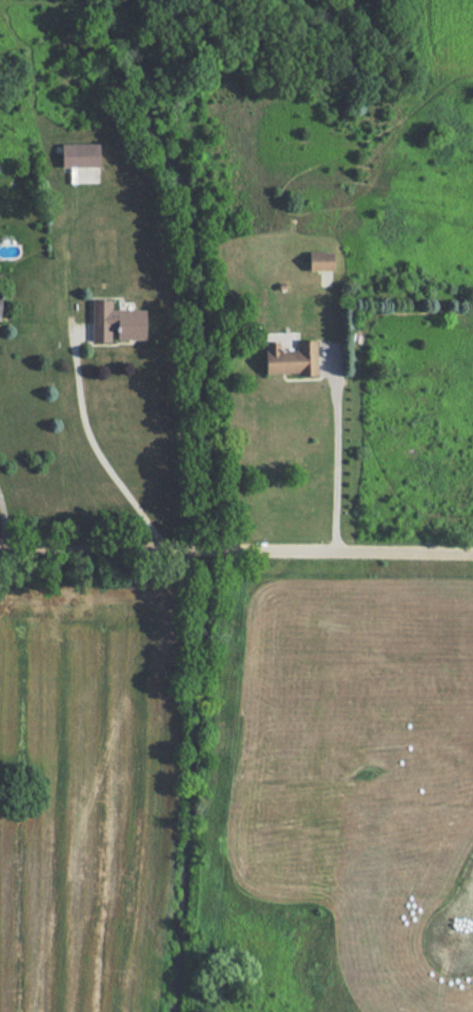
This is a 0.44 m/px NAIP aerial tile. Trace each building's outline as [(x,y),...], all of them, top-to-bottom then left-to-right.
[(99,143),(61,144),(62,167),(70,167),(70,183),(74,183),(74,177),(76,177),(76,167),(99,167),(99,143)] [(333,270),(332,251),(309,252),(309,270),(333,270)] [(145,340),(146,310),(111,309),(111,300),(92,300),(91,342),(111,342),(111,329),(117,329),(117,339),(145,340)]
